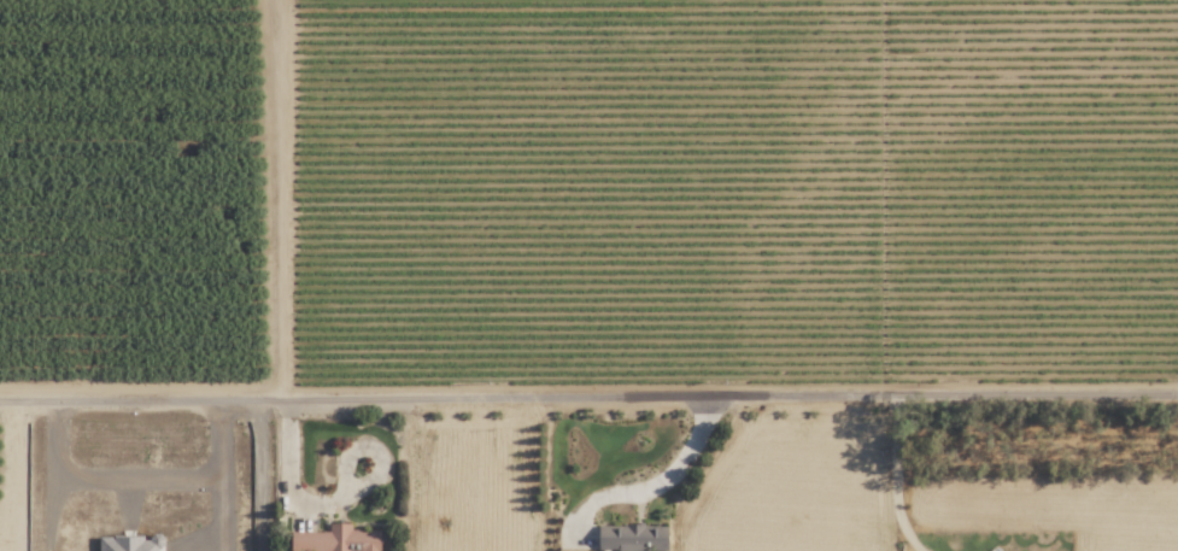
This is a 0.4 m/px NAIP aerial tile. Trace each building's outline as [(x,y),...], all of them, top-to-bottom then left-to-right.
[(351,530),(351,524),(328,524),(328,532),(291,532),(291,550),(380,550),(380,530),(351,530)] [(598,550),(615,550),(667,550),(666,525),(598,526),(598,550)] [(99,550),(158,550),(158,548),(164,548),(163,534),(150,534),(150,537),(99,537),(99,550)]
